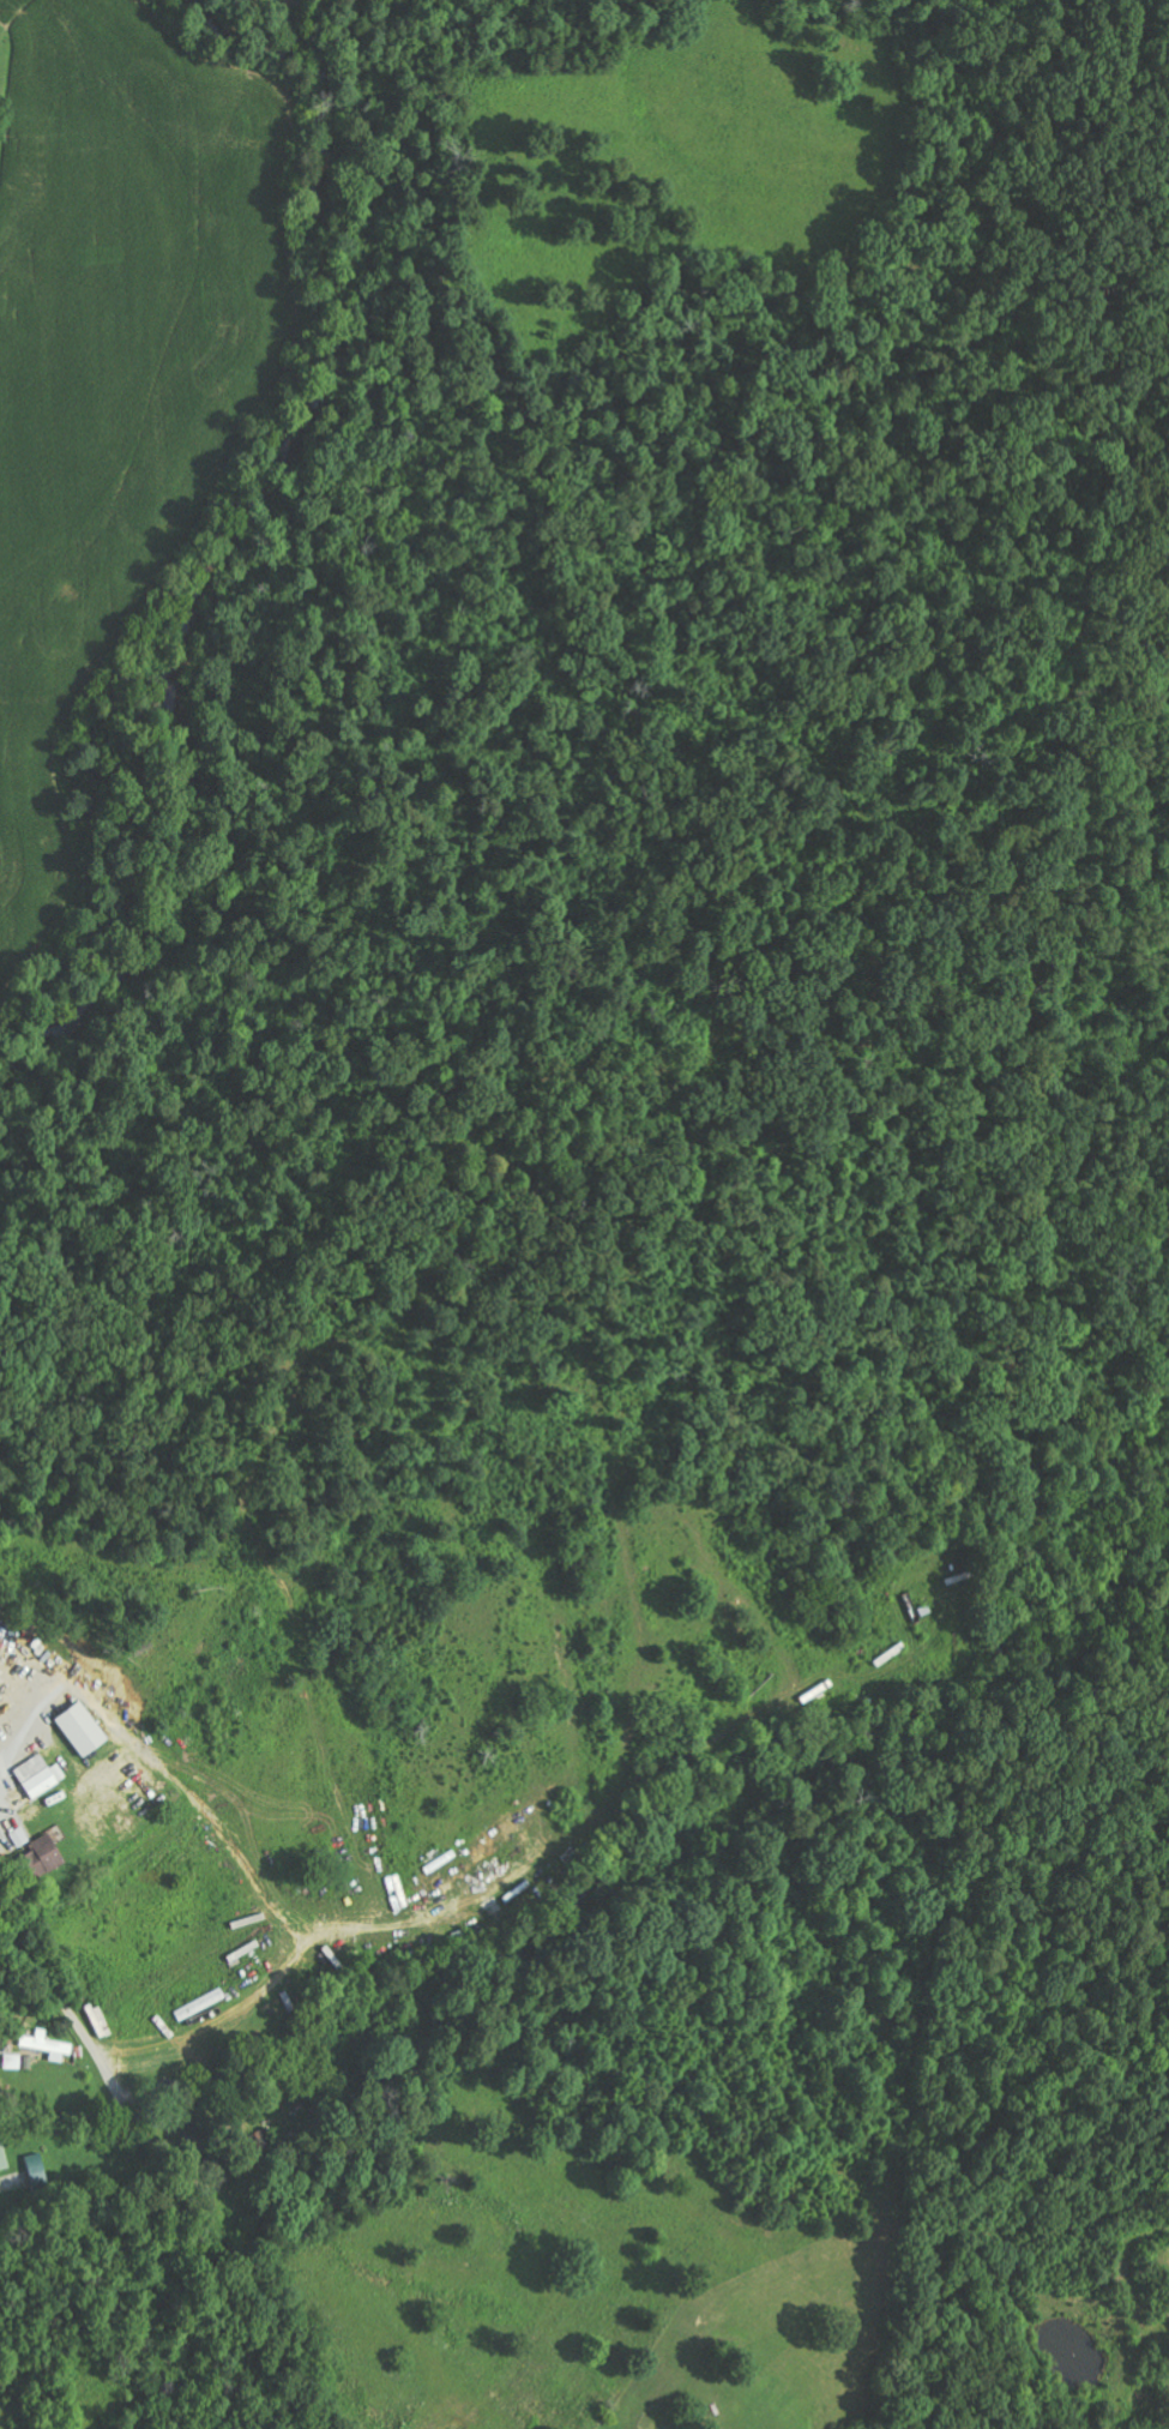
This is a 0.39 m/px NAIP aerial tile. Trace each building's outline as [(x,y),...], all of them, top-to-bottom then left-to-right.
[(111,1743),(89,1701),(59,1717),(81,1759),(111,1743)] [(59,1763),(52,1768),(43,1753),(16,1769),(34,1799),(69,1779),(59,1763)] [(32,1844),(37,1851),(21,1860),(34,1882),(70,1861),(53,1832),(32,1844)] [(47,2040),(48,2029),(38,2028),(37,2037),(22,2035),(21,2047),(52,2051),(51,2061),(64,2062),(65,2054),(73,2055),(75,2043),(47,2040)] [(3,2135),(0,2136),(0,2173),(12,2170),(3,2135)] [(34,2191),(52,2188),(45,2152),(27,2156),(34,2191)]
